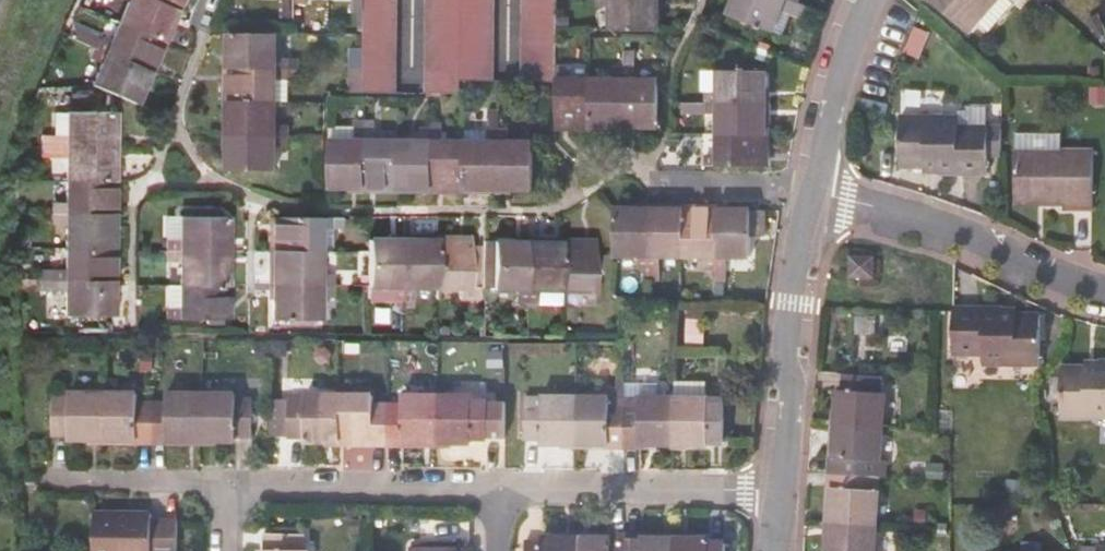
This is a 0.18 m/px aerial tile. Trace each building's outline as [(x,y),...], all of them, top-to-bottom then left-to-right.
[(156,0),(129,0),(120,21),(163,39),(176,8),(156,0)] [(176,8),(179,0),(156,0),(176,8)] [(363,66),(362,92),(398,92),(398,0),(363,0),(363,4),(363,44),(363,66)] [(458,0),(424,0),(423,92),(458,93),(458,80),(458,0)] [(458,80),(493,80),(493,0),(458,0),(458,80)] [(557,66),(556,1),(556,0),(522,0),(521,80),(557,80),(557,66)] [(599,3),(612,3),(613,28),(658,28),(659,0),(599,0),(599,3)] [(792,5),(781,0),(733,0),(727,15),(770,32),(778,10),(786,14),(797,17),(801,7),(792,5)] [(965,36),(978,22),(996,0),(923,0),(965,36)] [(1002,1),(1001,0),(996,0),(978,22),(990,33),(1010,9),(1002,1)] [(778,10),(770,32),(779,35),(786,14),(778,10)] [(163,39),(120,21),(111,42),(80,30),(77,38),(150,70),(163,39)] [(276,55),(276,33),(230,32),(229,66),(287,66),(287,55),(276,55)] [(150,70),(77,38),(73,49),(103,61),(93,83),(137,102),(150,70)] [(354,66),(363,66),(363,44),(354,44),(354,66)] [(624,50),(624,67),(624,124),(658,125),(658,79),(634,78),(634,67),(633,67),(632,50),(624,50)] [(287,75),(287,66),(229,66),(230,100),(276,100),(276,76),(287,75)] [(567,66),(557,66),(557,80),(557,123),(590,124),(590,77),(567,77),(567,66)] [(614,78),(590,77),(590,124),(624,124),(624,67),(614,66),(614,78)] [(764,70),(717,71),(717,94),(705,94),(705,105),(764,104),(764,70)] [(717,94),(717,71),(702,71),(702,94),(705,94),(717,94)] [(276,123),(276,100),(230,100),(229,134),(287,134),(287,123),(276,123)] [(764,138),(764,104),(705,105),(686,105),(685,115),(707,115),(717,115),(717,139),(764,138)] [(56,111),(55,144),(113,145),(114,112),(56,111)] [(969,127),(959,127),(959,136),(987,137),(988,122),(969,122),(969,127)] [(959,136),(959,127),(903,127),(903,175),(940,176),(940,182),(987,181),(987,165),(1002,165),(1002,137),(987,137),(959,136)] [(331,187),(363,187),(363,129),(354,129),(354,140),(331,140),(331,187)] [(331,130),(331,140),(354,140),(354,129),(331,130)] [(363,129),(363,187),(399,187),(398,141),(374,140),(374,129),(363,129)] [(398,141),(399,187),(430,188),(431,129),(421,129),(420,141),(398,141)] [(431,129),(430,188),(466,188),(466,141),(442,140),(441,129),(431,129)] [(466,141),(466,188),(499,188),(500,129),(491,129),(490,141),(466,141)] [(511,129),(500,129),(499,188),(535,188),(535,142),(511,141),(511,129)] [(287,134),(229,134),(229,169),(276,169),(276,144),(287,144),(287,134)] [(763,172),(764,138),(717,139),(717,162),(705,161),(704,172),(763,172)] [(1017,157),(1051,157),(1051,141),(1017,141),(1017,157)] [(113,145),(55,144),(55,156),(66,156),(65,178),(112,179),(113,145)] [(1064,209),(1064,212),(1064,215),(1094,215),(1094,157),(1051,157),(1017,157),(1017,204),(1045,204),(1045,209),(1064,209)] [(112,179),(65,178),(65,202),(54,202),(53,212),(111,213),(112,179)] [(1017,213),(1064,212),(1064,209),(1045,209),(1045,204),(1017,204),(1017,213)] [(648,265),(649,208),(615,208),(615,253),(639,253),(638,265),(648,265)] [(683,208),(649,208),(648,265),(648,276),(659,276),(659,253),(683,253),(683,208)] [(715,208),(683,208),(683,253),(706,254),(705,265),(715,266),(715,208)] [(763,208),(715,208),(715,266),(715,277),(726,277),(726,254),(749,254),(749,233),(763,233),(763,208)] [(111,213),(53,212),(53,223),(64,223),(64,246),(110,247),(111,213)] [(169,242),(169,252),(226,253),(227,218),(180,217),(180,242),(169,242)] [(319,228),(331,229),(343,229),(343,220),(273,218),(273,253),(318,253),(318,249),(319,228)] [(331,249),(331,229),(319,228),(318,249),(331,249)] [(403,298),(403,240),(367,240),(367,287),(393,287),(393,298),(403,298)] [(437,240),(403,240),(403,298),(413,298),(413,286),(437,286),(437,240)] [(472,240),(437,240),(437,286),(461,286),(461,299),(471,299),(472,252),(472,240)] [(527,299),(527,241),(485,241),(485,286),(516,286),(516,299),(527,299)] [(562,241),(527,241),(527,299),(537,299),(537,287),(562,287),(562,241)] [(596,241),(562,241),(562,287),(585,287),(585,300),(596,300),(596,241)] [(110,247),(64,246),(63,270),(32,269),(32,279),(36,279),(53,280),(109,281),(110,247)] [(226,253),(169,252),(169,262),(180,262),(180,287),(226,288),(226,253)] [(318,253),(273,253),(272,288),(330,288),(331,278),(318,278),(318,253)] [(873,262),(851,262),(851,283),(873,282),(873,262)] [(53,280),(36,279),(36,290),(52,290),(53,280)] [(109,317),(109,281),(53,280),(52,290),(62,290),(62,316),(109,317)] [(226,288),(180,287),(180,310),(169,310),(168,320),(226,321),(226,288)] [(180,310),(180,287),(169,287),(169,310),(180,310)] [(330,288),(272,288),(272,321),(318,322),(318,298),(330,298),(330,288)] [(1002,311),(953,310),(953,358),(982,359),(981,366),(1040,366),(1041,317),(1002,317),(1002,311)] [(699,315),(683,315),(683,329),(699,329),(699,315)] [(1063,368),(1062,419),(1104,419),(1104,364),(1101,364),(1101,369),(1063,368)] [(838,393),(837,425),(885,427),(887,394),(881,394),(882,376),(843,373),(842,392),(838,393)] [(269,435),(288,435),(289,383),(270,383),(269,435)] [(289,383),(288,435),(288,447),(305,447),(305,451),(339,451),(339,405),(305,404),(305,384),(289,383)] [(677,407),(677,454),(711,454),(711,450),(727,450),(728,408),(708,408),(708,394),(677,394),(677,407)] [(103,450),(104,401),(70,402),(70,408),(55,408),(54,445),(69,445),(69,450),(103,450)] [(138,402),(104,401),(103,450),(137,450),(137,455),(153,455),(153,413),(138,413),(138,402)] [(168,413),(153,413),(153,455),(168,455),(168,450),(202,450),(202,402),(168,402),(168,413)] [(236,402),(202,402),(202,450),(236,450),(236,446),(251,446),(252,409),(236,409),(236,402)] [(339,405),(339,451),(373,451),(373,456),(388,456),(389,413),(373,413),(373,405),(339,405)] [(389,413),(388,456),(403,457),(403,451),(437,451),(437,405),(404,405),(403,413),(389,413)] [(437,405),(437,451),(472,452),(471,446),(487,447),(487,445),(505,445),(506,410),(487,410),(471,410),(471,405),(437,405)] [(579,453),(579,407),(547,406),(547,408),(530,407),(529,449),(545,449),(545,453),(579,453)] [(629,407),(579,407),(579,453),(613,454),(613,458),(629,458),(628,417),(629,407)] [(643,417),(628,417),(629,458),(643,459),(643,453),(677,454),(677,407),(643,407),(643,417)] [(885,427),(837,425),(835,460),(830,460),(829,473),(872,475),(889,476),(889,463),(883,462),(885,427)] [(872,475),(829,473),(828,489),(834,490),(833,522),(880,524),(882,492),(871,491),(872,475)] [(833,522),(832,550),(879,550),(880,524),(833,522)] [(95,523),(94,550),(177,550),(177,531),(152,530),(152,524),(95,523)] [(579,547),(579,550),(628,550),(628,543),(614,543),(613,547),(579,547)] [(628,543),(628,550),(676,550),(676,548),(644,547),(643,543),(628,543)]
